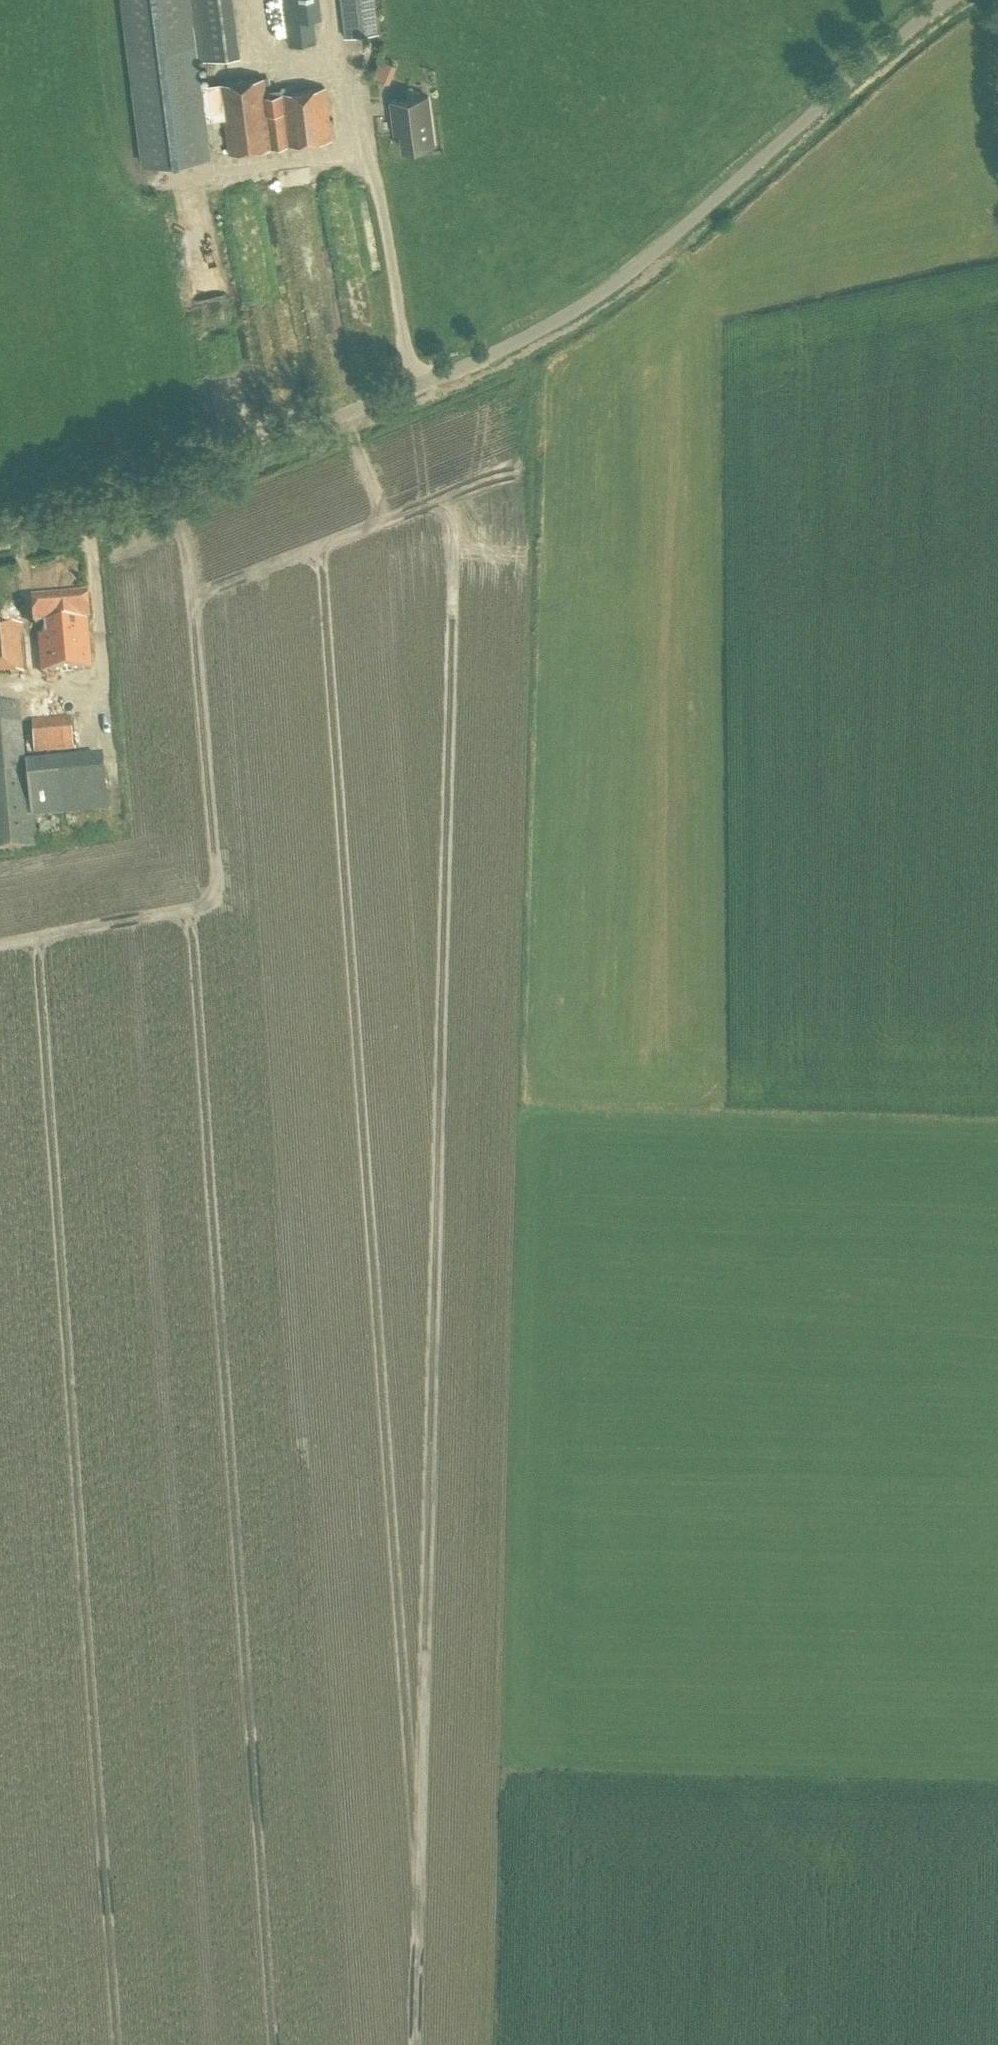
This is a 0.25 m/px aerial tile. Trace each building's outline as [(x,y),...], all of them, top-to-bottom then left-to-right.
[(147,163),(212,155),(208,120),(227,118),(232,153),(333,140),(326,87),(284,92),(284,91),(267,94),(265,77),(203,85),(200,60),(241,55),(234,0),(127,0),(147,163)] [(289,46),(317,42),(315,18),(323,17),(322,0),(285,0),(289,46)] [(380,34),(376,0),(340,0),(345,36),(380,34)] [(436,144),(429,95),(391,100),(396,132),(401,132),(403,148),(436,144)] [(39,635),(25,636),(28,674),(95,668),(90,619),(91,619),(89,593),(33,598),(36,623),(38,623),(39,635)] [(0,626),(0,676),(28,674),(25,636),(25,624),(0,626)] [(21,702),(0,704),(0,850),(38,846),(36,817),(108,810),(104,755),(26,762),(21,702)] [(35,752),(74,749),(72,716),(33,719),(35,752)]
